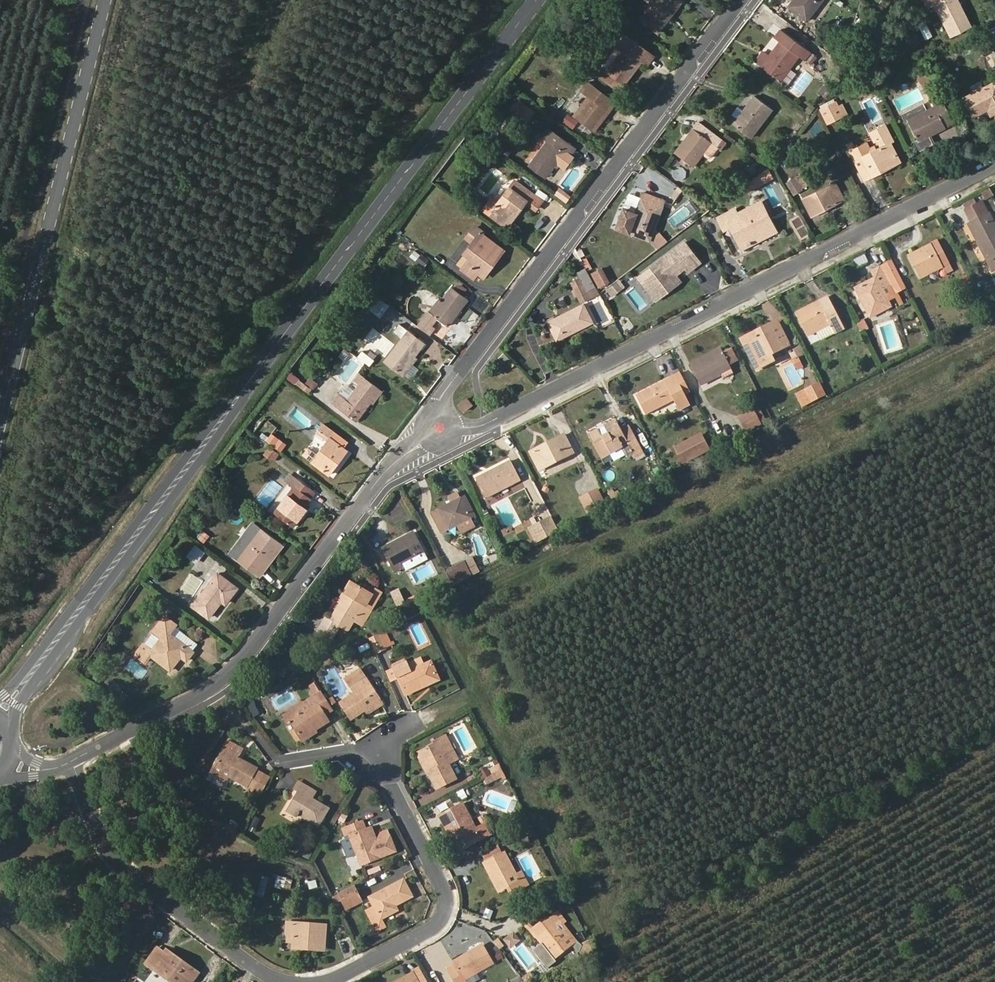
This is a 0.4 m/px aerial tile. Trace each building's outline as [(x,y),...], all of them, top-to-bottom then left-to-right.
[(651,4),(640,19),(659,32),(670,18),(666,14),(675,2),(673,0),(647,0),(651,4)] [(683,0),(673,0),(675,2),(666,14),(670,18),(683,0)] [(789,6),(808,20),(823,0),(793,0),(789,6)] [(939,9),(934,0),(927,0),(933,11),(939,9)] [(939,9),(953,36),(971,27),(957,0),(934,0),(939,9)] [(774,37),(780,41),(769,54),(773,58),(764,68),(781,81),(799,56),(805,60),(811,51),(780,28),(774,37)] [(617,44),(623,49),(608,70),(624,83),(639,64),(636,62),(639,58),(648,65),(655,55),(626,33),(617,44)] [(754,61),(764,68),(773,58),(769,54),(763,50),(754,61)] [(849,67),(854,71),(862,61),(857,57),(849,67)] [(918,74),(935,105),(907,119),(917,140),(931,133),(947,125),(940,112),(950,106),(929,69),(918,74)] [(582,88),(589,94),(573,115),(595,132),(618,102),(589,80),(582,88)] [(963,98),(973,117),(988,109),(994,105),(994,82),(963,98)] [(773,108),(756,94),(734,123),(751,137),(773,108)] [(836,101),(822,108),(829,122),(843,115),(836,101)] [(947,125),(957,120),(950,106),(940,112),(947,125)] [(724,137),(699,118),(674,152),(693,166),(711,142),(718,146),(724,137)] [(859,148),(850,152),(859,170),(865,167),(870,176),(884,169),(882,165),(898,156),(891,143),(894,141),(884,124),(873,129),(878,141),(882,148),(877,150),(863,157),(859,148)] [(543,134),(549,139),(528,164),(545,177),(557,161),(564,167),(574,156),(571,153),(576,148),(548,128),(543,134)] [(869,131),(875,142),(878,141),(873,129),(869,131)] [(917,140),(919,144),(933,137),(931,133),(917,140)] [(511,150),(505,144),(499,149),(506,155),(511,150)] [(498,154),(497,153),(487,145),(480,153),(491,161),(498,154)] [(859,148),(863,157),(877,150),(875,145),(868,149),(866,145),(859,148)] [(884,169),(901,161),(898,156),(882,165),(884,169)] [(769,167),(746,182),(752,191),(775,176),(769,167)] [(863,179),(870,176),(865,167),(859,170),(863,179)] [(542,199),(516,179),(496,205),(494,209),(507,218),(514,210),(517,214),(525,202),(534,209),(542,199)] [(835,181),(803,197),(812,215),(844,200),(835,181)] [(560,188),(556,191),(567,200),(570,197),(560,188)] [(666,200),(644,192),(641,200),(662,208),(666,200)] [(970,221),(989,211),(983,197),(962,209),(969,221),(970,221)] [(639,207),(624,202),(614,226),(650,240),(662,208),(641,200),(639,207)] [(764,206),(761,200),(736,212),(739,219),(764,206)] [(485,210),(508,227),(517,214),(514,210),(507,218),(494,209),(496,205),(491,201),(485,210)] [(734,208),(719,216),(725,229),(731,226),(742,249),(777,231),(764,206),(739,219),(736,212),(734,208)] [(989,211),(970,221),(980,240),(976,243),(986,262),(994,257),(994,221),(989,211)] [(976,243),(980,240),(970,221),(969,221),(965,224),(976,243)] [(465,237),(471,242),(462,253),(468,258),(466,260),(479,270),(491,255),(498,259),(504,250),(484,234),(485,231),(476,224),(465,237)] [(651,239),(658,248),(668,240),(661,231),(651,239)] [(949,261),(938,238),(908,254),(921,279),(944,267),(942,265),(949,261)] [(686,239),(640,274),(646,282),(651,278),(663,293),(681,279),(674,269),(684,262),(689,269),(701,260),(686,239)] [(478,272),(485,277),(498,259),(491,255),(479,270),(478,272)] [(991,273),(994,271),(994,257),(986,262),(991,273)] [(892,290),(905,284),(892,259),(871,269),(874,276),(856,286),(871,316),(891,306),(882,290),(890,286),(892,290)] [(478,272),(479,270),(466,260),(460,268),(474,278),(478,272)] [(602,267),(594,272),(600,285),(609,280),(602,267)] [(663,293),(651,278),(646,282),(657,297),(663,293)] [(586,281),(575,286),(583,301),(593,296),(586,281)] [(432,313),(429,311),(419,325),(431,334),(433,330),(430,327),(432,324),(438,317),(449,325),(469,298),(453,286),(444,299),(443,298),(432,313)] [(829,294),(795,312),(807,336),(819,329),(831,323),(836,331),(846,327),(829,294)] [(443,298),(441,297),(429,311),(432,313),(443,298)] [(584,303),(548,321),(558,341),(595,323),(584,303)] [(791,344),(777,318),(744,335),(758,361),(791,344)] [(819,329),(823,338),(836,331),(831,323),(819,329)] [(424,342),(406,329),(385,360),(401,372),(415,354),(424,342)] [(754,363),(758,361),(744,335),(740,338),(754,363)] [(865,362),(875,356),(868,343),(857,349),(865,362)] [(730,363),(738,359),(730,345),(723,349),(730,363)] [(722,347),(689,363),(701,386),(720,376),(717,370),(730,363),(723,349),(722,347)] [(506,361),(512,356),(507,349),(500,354),(506,361)] [(401,372),(406,375),(419,357),(415,354),(401,372)] [(720,376),(733,369),(730,363),(717,370),(720,376)] [(680,371),(664,379),(675,400),(680,410),(690,404),(685,395),(691,391),(680,371)] [(316,387),(298,372),(293,379),(311,393),(316,387)] [(348,399),(339,394),(332,402),(356,420),(379,389),(360,375),(355,381),(360,385),(348,399)] [(675,400),(664,379),(635,394),(646,414),(675,400)] [(803,407),(827,395),(819,379),(795,391),(803,407)] [(465,398),(458,404),(463,411),(471,405),(465,398)] [(751,409),(739,416),(746,428),(758,422),(751,409)] [(621,428),(615,418),(599,426),(602,432),(590,437),(601,457),(628,443),(633,453),(643,448),(630,423),(621,428)] [(343,446),(348,439),(328,423),(322,430),(330,437),(343,446)] [(588,432),(590,437),(602,432),(599,426),(588,432)] [(573,453),(563,433),(534,447),(544,467),(573,453)] [(708,447),(701,433),(686,441),(687,444),(678,449),(684,460),(708,447)] [(269,441),(283,450),(287,443),(273,434),(269,441)] [(343,446),(330,437),(311,461),(330,474),(349,450),(343,446)] [(678,449),(687,444),(686,441),(684,439),(675,445),(678,449)] [(274,457),(279,451),(271,445),(266,452),(274,457)] [(539,470),(544,467),(534,447),(528,450),(539,470)] [(511,459),(476,477),(486,497),(514,483),(521,480),(511,459)] [(286,484),(291,489),(274,511),(293,526),(310,505),(306,502),(314,491),(293,475),(286,484)] [(486,497),(489,504),(517,490),(514,483),(486,497)] [(602,490),(583,499),(590,512),(608,503),(602,490)] [(471,517),(476,515),(465,495),(461,498),(471,517)] [(471,517),(461,498),(431,513),(441,532),(456,525),(471,517)] [(535,543),(560,530),(551,512),(526,525),(535,543)] [(461,534),(476,526),(471,517),(456,525),(461,534)] [(240,540),(230,551),(259,574),(281,543),(260,527),(247,545),(240,540)] [(415,530),(381,547),(394,573),(405,568),(403,563),(426,551),(415,530)] [(471,552),(463,556),(472,573),(480,569),(471,552)] [(463,556),(445,565),(454,582),(472,573),(463,556)] [(238,587),(218,572),(192,605),(207,617),(220,601),(225,604),(238,587)] [(329,617),(327,616),(317,631),(331,640),(340,627),(348,631),(356,617),(365,622),(374,609),(366,605),(374,592),(351,577),(342,590),(349,595),(340,609),(336,606),(329,617)] [(342,590),(334,604),(336,606),(340,609),(349,595),(342,590)] [(151,651),(142,643),(133,654),(145,663),(152,655),(170,670),(180,657),(186,660),(193,651),(167,632),(174,622),(164,615),(151,632),(161,640),(151,651)] [(193,651),(199,642),(174,622),(167,632),(193,651)] [(384,642),(377,627),(367,632),(374,648),(384,642)] [(151,632),(142,643),(151,651),(161,640),(151,632)] [(403,657),(389,665),(391,670),(405,662),(403,657)] [(409,669),(405,662),(391,670),(404,694),(425,684),(423,681),(437,673),(429,659),(409,669)] [(359,667),(342,677),(347,685),(364,675),(359,667)] [(370,686),(376,682),(370,671),(364,675),(370,686)] [(425,684),(439,677),(437,673),(423,681),(425,684)] [(347,685),(350,691),(337,698),(347,717),(378,699),(370,686),(364,675),(347,685)] [(325,712),(330,708),(316,688),(311,692),(314,697),(325,712)] [(298,707),(294,702),(280,711),(284,718),(288,716),(299,733),(313,724),(327,716),(325,712),(314,697),(298,707)] [(299,733),(302,737),(316,728),(313,724),(299,733)] [(437,737),(439,740),(423,748),(434,769),(431,771),(438,786),(458,775),(451,761),(446,752),(453,748),(457,746),(455,742),(451,744),(446,733),(437,737)] [(244,751),(227,742),(212,767),(229,776),(228,779),(259,796),(267,781),(253,772),(254,770),(238,762),(244,751)] [(417,751),(429,772),(431,771),(434,769),(423,748),(417,751)] [(451,761),(458,757),(453,748),(446,752),(451,761)] [(500,763),(494,765),(498,777),(504,774),(500,763)] [(228,779),(229,776),(212,767),(209,773),(226,783),(228,779)] [(311,797),(315,791),(296,780),(292,788),(296,790),(287,805),(298,812),(318,825),(328,807),(311,797)] [(66,805),(73,802),(70,793),(62,796),(66,805)] [(475,823),(463,799),(449,806),(454,816),(443,822),(448,830),(452,828),(462,848),(494,832),(486,818),(475,823)] [(285,810),(296,815),(298,812),(287,805),(285,810)] [(449,806),(439,813),(443,822),(454,816),(449,806)] [(366,826),(362,818),(344,825),(359,863),(399,848),(391,831),(377,837),(372,840),(366,826)] [(377,837),(371,824),(366,826),(372,840),(377,837)] [(458,850),(462,848),(452,828),(448,830),(458,850)] [(504,849),(482,861),(497,891),(511,883),(519,879),(504,849)] [(412,891),(403,874),(367,893),(373,903),(379,914),(395,905),(394,902),(412,891)] [(511,883),(514,890),(529,882),(526,875),(519,879),(511,883)] [(264,894),(266,883),(258,882),(256,892),(264,894)] [(358,894),(352,882),(337,889),(344,902),(358,894)] [(344,902),(345,905),(360,898),(358,894),(344,902)] [(377,928),(384,924),(379,914),(373,903),(366,907),(377,928)] [(551,924),(536,936),(539,941),(551,957),(572,943),(562,930),(565,927),(554,912),(546,918),(551,924)] [(546,918),(531,929),(536,936),(551,924),(546,918)] [(326,943),(327,925),(287,922),(285,942),(293,943),(293,948),(307,949),(307,943),(326,943)] [(503,939),(511,948),(523,939),(515,930),(503,939)] [(551,957),(539,941),(531,947),(543,964),(551,957)] [(595,951),(590,941),(579,947),(584,957),(595,951)] [(450,971),(456,981),(468,981),(466,977),(493,963),(483,945),(470,951),(472,954),(455,963),(457,967),(450,971)] [(161,946),(148,963),(172,981),(195,981),(201,973),(174,951),(171,954),(167,950),(161,946)] [(579,959),(584,957),(579,947),(575,950),(579,959)] [(469,949),(452,958),(455,963),(472,954),(470,951),(469,949)] [(455,963),(447,966),(450,971),(457,967),(455,963)] [(423,967),(395,981),(431,981),(423,967)]
